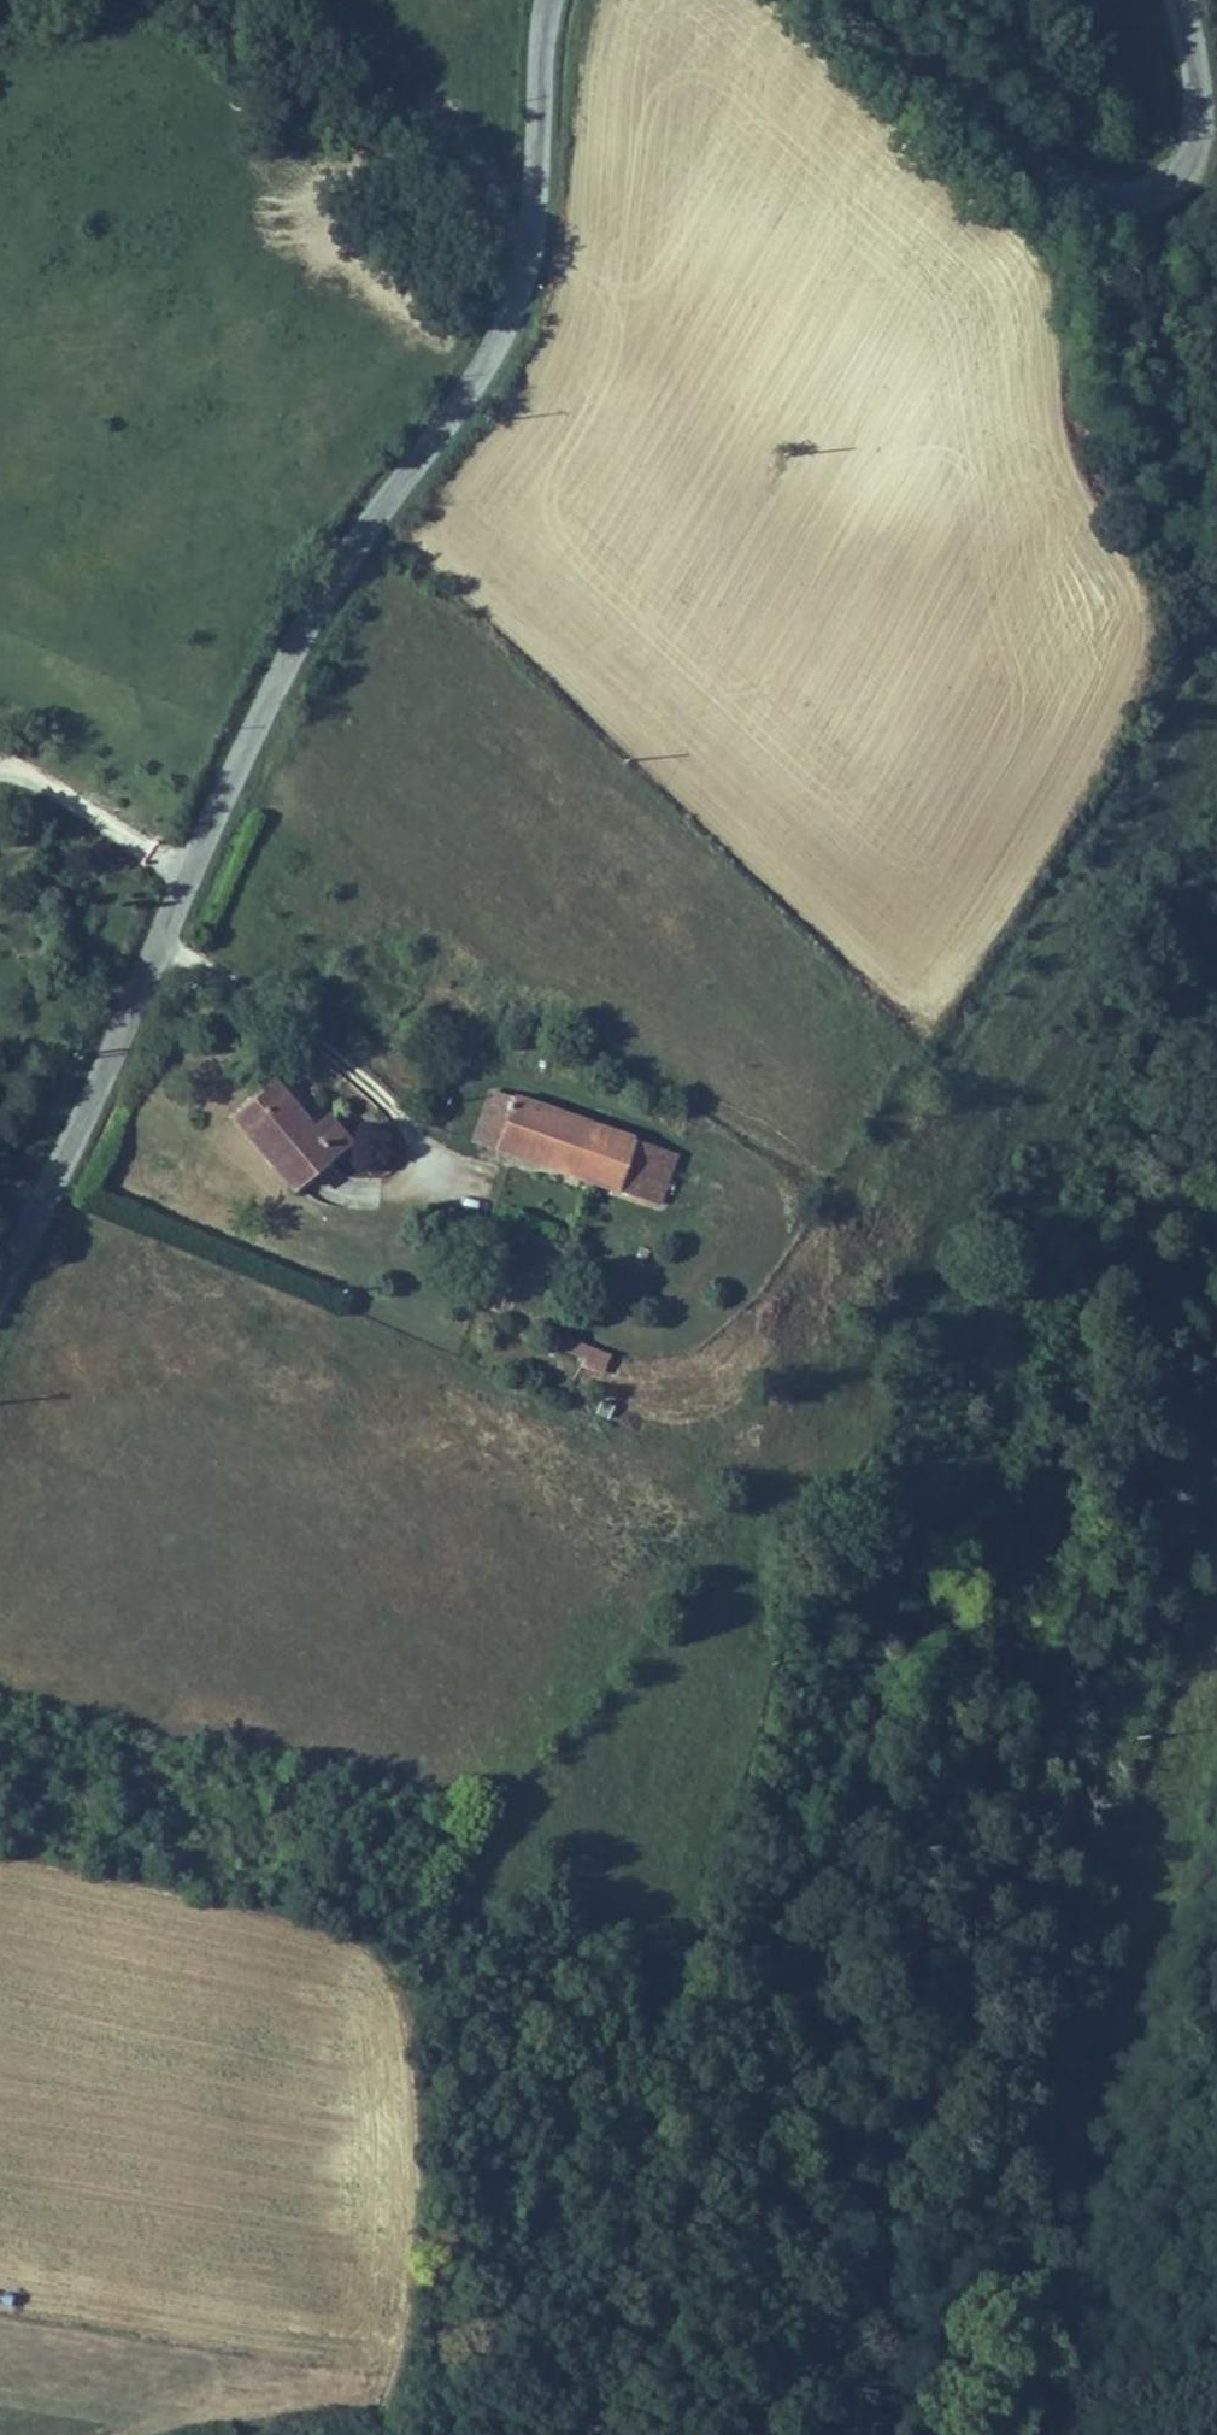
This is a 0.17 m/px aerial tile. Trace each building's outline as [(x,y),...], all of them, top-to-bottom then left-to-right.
[(239,1120),(296,1192),(356,1145),(334,1117),(316,1130),(281,1086),(239,1120)] [(499,1091),(480,1141),(657,1206),(676,1157),(499,1091)] [(558,1351),(604,1373),(611,1357),(565,1335),(558,1351)]
